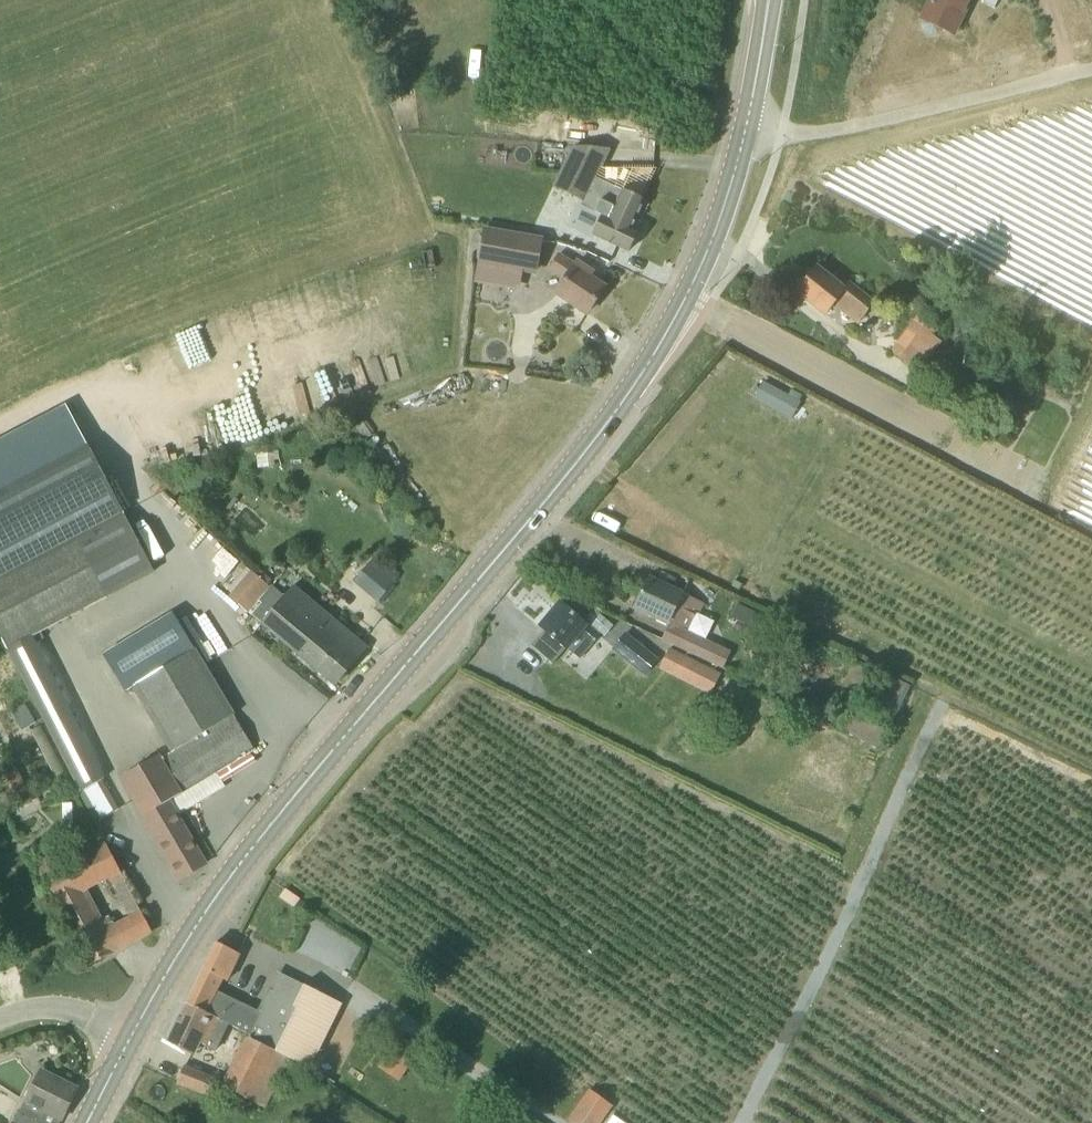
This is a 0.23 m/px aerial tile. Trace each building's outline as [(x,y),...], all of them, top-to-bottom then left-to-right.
[(952,35),(969,0),(933,0),(923,20),(952,35)] [(555,187),(583,201),(595,178),(609,151),(610,149),(575,146),(574,148),(555,187)] [(632,229),(645,201),(595,178),(583,201),(581,206),(603,216),(594,235),(629,252),(638,232),(632,229)] [(487,228),(481,264),(535,273),(541,238),(487,228)] [(575,266),(559,255),(550,268),(567,279),(557,294),(588,314),(605,287),(590,278),(593,273),(577,263),(575,266)] [(817,267),(798,292),(826,314),(835,303),(859,322),(874,302),(849,283),(845,289),(817,267)] [(946,340),(935,332),(938,328),(920,314),(895,348),(913,361),(915,358),(926,366),(946,340)] [(761,377),(751,395),(790,417),(801,399),(761,377)] [(42,471),(89,447),(66,405),(0,440),(0,494),(42,471)] [(263,454),(257,454),(259,468),(275,466),(275,460),(279,459),(279,453),(278,446),(273,446),(263,447),(263,454)] [(42,471),(0,494),(0,577),(76,537),(42,471)] [(15,667),(25,661),(17,645),(108,598),(76,537),(0,577),(0,636),(8,651),(7,652),(15,667)] [(350,583),(377,600),(394,574),(367,557),(350,583)] [(229,597),(248,612),(269,588),(256,577),(243,566),(226,587),(232,593),(229,597)] [(248,612),(262,624),(336,685),(366,649),(293,587),(300,579),(288,569),(276,583),(261,571),(256,577),(269,588),(248,612)] [(703,603),(647,578),(634,608),(670,624),(662,640),(724,670),(731,653),(689,633),(703,603)] [(551,668),(567,649),(568,647),(581,659),(600,636),(561,603),(541,627),(544,629),(528,648),(551,668)] [(585,619),(605,636),(614,626),(594,609),(585,619)] [(206,865),(167,804),(255,750),(193,650),(192,650),(171,616),(100,660),(120,693),(129,687),(170,754),(159,761),(157,756),(119,779),(181,880),(206,865)] [(625,634),(613,649),(647,676),(659,661),(625,634)] [(670,647),(661,667),(712,692),(721,672),(670,647)] [(898,715),(911,687),(881,672),(868,700),(898,715)] [(26,706),(12,713),(18,723),(31,715),(26,706)] [(7,802),(29,792),(18,769),(0,778),(0,788),(7,802)] [(43,877),(84,958),(88,965),(152,932),(140,908),(114,922),(110,914),(98,920),(82,891),(121,871),(107,844),(65,866),(56,848),(34,860),(44,877),(43,877)] [(344,971),(358,946),(332,932),(325,944),(308,934),(300,949),(308,953),(312,946),(343,964),(340,969),(344,971)] [(186,1003),(225,1022),(250,1034),(248,1038),(275,1051),(293,1062),(301,1066),(333,1000),(284,975),(275,992),(272,991),(260,1015),(215,993),(222,979),(227,982),(240,956),(215,944),(186,1003)] [(0,962),(0,974),(17,968),(12,957),(0,962)] [(212,1049),(225,1022),(186,1003),(168,1041),(190,1052),(195,1040),(212,1049)] [(401,1035),(382,1063),(403,1077),(422,1049),(401,1035)] [(275,1051),(248,1038),(247,1037),(223,1087),(265,1109),(275,1090),(277,1091),(293,1062),(275,1051)] [(185,1066),(177,1083),(212,1098),(219,1081),(185,1066)] [(14,1122),(61,1122),(77,1090),(41,1072),(21,1112),(20,1112),(14,1122)] [(588,1092),(567,1121),(570,1122),(595,1122),(607,1106),(588,1092)]
